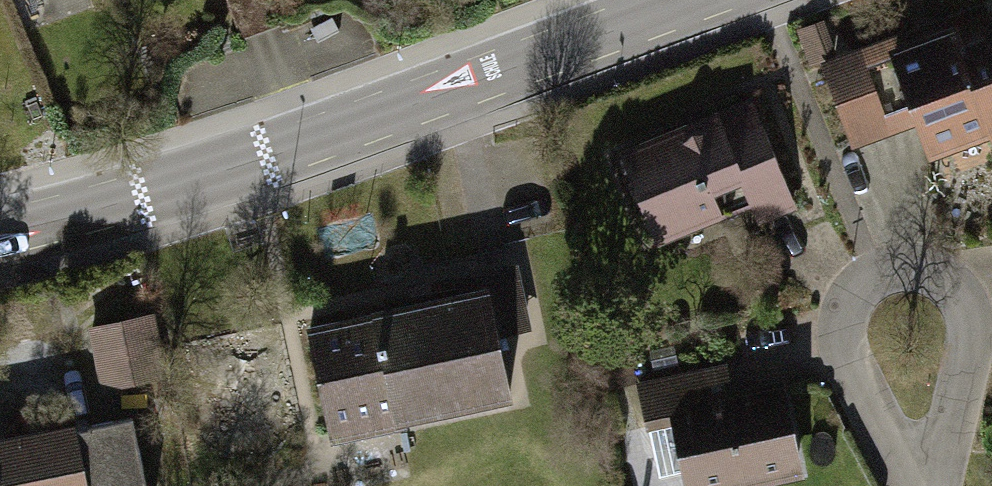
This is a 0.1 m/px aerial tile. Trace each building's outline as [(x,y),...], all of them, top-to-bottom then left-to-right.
[(930,149),(991,129),(991,8),(911,34),(909,28),(843,50),(832,16),(802,27),(815,66),(829,61),(856,144),(922,123),(930,149)] [(760,95),(621,149),(657,240),(760,200),(768,221),(804,208),(760,95)] [(370,215),(315,218),(317,263),(373,261),(370,215)] [(308,327),(332,442),(532,401),(515,316),(537,312),(527,262),(400,289),(403,307),(308,327)] [(158,310),(94,325),(106,377),(170,363),(158,310)] [(792,376),(742,388),(734,356),(634,380),(658,480),(689,472),(693,485),(766,485),(816,474),(792,376)] [(147,414),(92,426),(90,415),(0,433),(0,485),(162,485),(147,414)]
